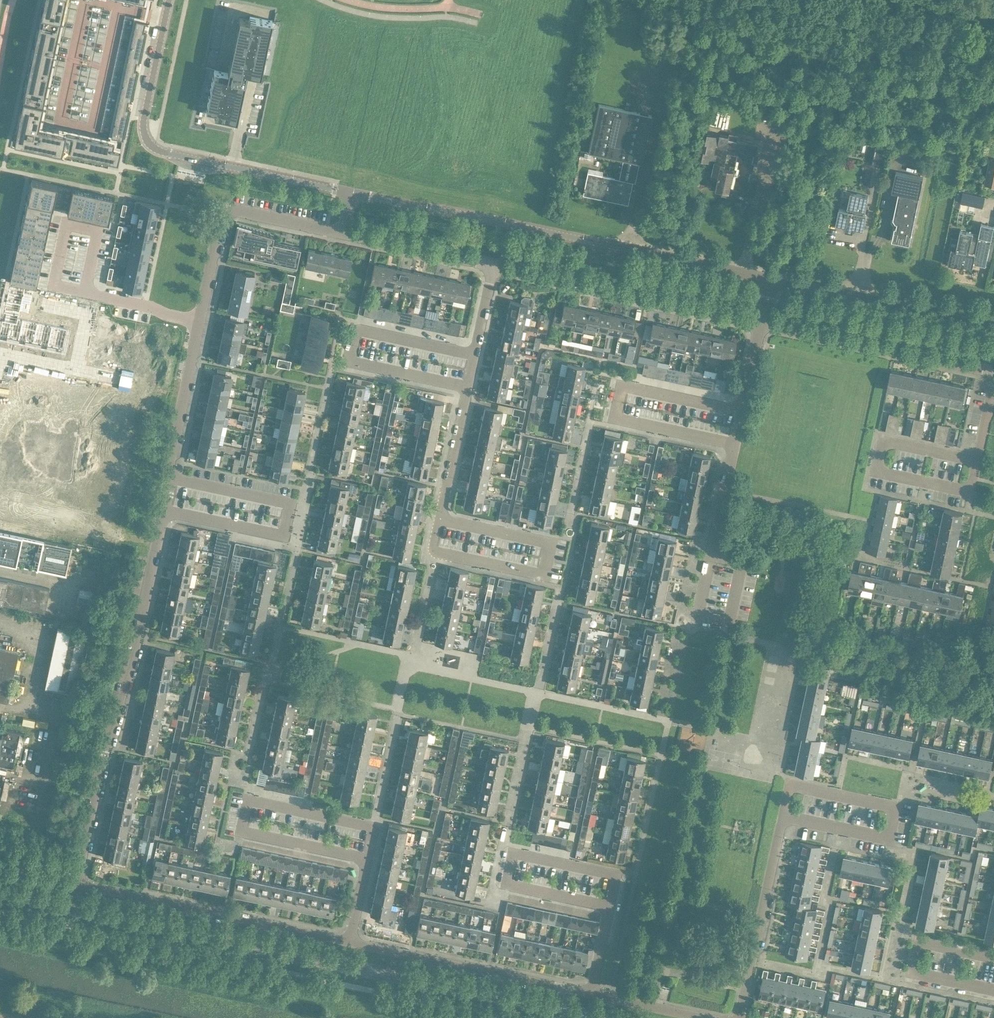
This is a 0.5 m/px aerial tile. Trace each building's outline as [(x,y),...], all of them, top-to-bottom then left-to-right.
[(14,141),(117,163),(120,150),(112,149),(114,142),(38,125),(53,55),(64,0),(44,0),(14,141)] [(236,121),(247,72),(260,75),(272,20),(258,17),(250,15),(249,20),(239,18),(227,72),(214,69),(205,109),(215,111),(214,116),(236,121)] [(136,19),(111,137),(122,139),(129,109),(126,108),(128,100),(131,100),(137,70),(135,69),(136,62),(139,62),(145,31),(143,31),(145,23),(147,24),(147,22),(136,19)] [(657,49),(654,61),(666,64),(669,52),(657,49)] [(583,191),(582,195),(627,205),(632,182),(637,183),(651,115),(598,104),(588,152),(623,160),(619,179),(603,176),(604,171),(588,167),(584,188),(583,188),(583,191)] [(705,143),(703,142),(701,152),(703,152),(701,161),(714,163),(711,176),(718,178),(715,189),(722,191),(721,194),(728,195),(730,185),(748,189),(750,180),(753,181),(755,171),(752,171),(754,163),(756,163),(758,154),(756,154),(758,145),(746,142),(746,140),(738,138),(738,136),(729,134),(728,136),(720,134),(719,137),(707,134),(705,143)] [(876,145),(871,165),(879,166),(884,147),(876,145)] [(990,159),(985,183),(993,185),(993,160),(990,159)] [(890,191),(898,193),(894,214),(893,219),(895,222),(897,223),(896,228),(894,227),(891,241),(909,244),(923,177),(894,171),(890,191)] [(10,279),(10,281),(35,286),(51,212),(52,207),(68,210),(67,214),(68,214),(69,212),(75,213),(74,216),(81,217),(81,215),(87,216),(87,218),(88,219),(89,216),(95,218),(94,220),(101,221),(101,219),(107,220),(107,223),(108,223),(114,197),(31,180),(31,181),(30,187),(28,194),(27,200),(27,201),(29,202),(28,207),(26,207),(24,214),(26,214),(25,220),(23,220),(23,221),(25,221),(24,227),(21,227),(20,234),(22,234),(21,240),(19,240),(18,241),(21,241),(19,247),(17,247),(16,253),(18,254),(17,260),(14,259),(14,261),(16,261),(15,267),(13,267),(11,273),(14,274),(12,280),(10,279)] [(835,224),(845,226),(845,230),(844,230),(848,231),(853,232),(853,228),(863,230),(866,214),(863,213),(863,211),(865,212),(868,196),(850,192),(847,208),(848,208),(848,210),(839,208),(835,224)] [(971,194),(969,205),(982,208),(985,197),(971,194)] [(135,201),(133,212),(156,217),(159,206),(135,201)] [(133,223),(154,228),(156,217),(133,212),(133,213),(138,214),(136,223),(133,223)] [(152,238),(154,228),(133,223),(131,234),(152,238)] [(253,257),(293,265),(296,266),(300,248),(272,242),(274,235),(237,224),(234,242),(237,242),(236,246),(254,250),(253,257)] [(972,268),(973,264),(985,267),(993,226),(981,224),(978,237),(972,236),(973,233),(960,231),(956,251),(951,250),(947,265),(963,268),(964,266),(972,268)] [(150,249),(152,238),(131,234),(129,244),(150,249)] [(126,255),(148,259),(150,249),(129,244),(126,255)] [(351,258),(308,249),(304,266),(347,275),(351,258)] [(148,259),(126,255),(126,256),(129,256),(127,266),(145,270),(148,259)] [(383,284),(386,266),(374,264),(370,281),(383,284)] [(143,281),(145,270),(127,266),(124,277),(143,281)] [(386,266),(383,284),(394,286),(398,269),(386,266)] [(398,269),(394,286),(406,289),(409,271),(398,269)] [(228,310),(246,313),(254,275),(236,271),(228,310)] [(409,271),(406,289),(418,291),(421,274),(409,271)] [(271,274),(269,280),(281,283),(282,277),(271,274)] [(288,274),(281,302),(289,304),(295,275),(288,274)] [(421,274),(418,291),(430,294),(433,276),(421,274)] [(433,276),(430,294),(441,296),(445,279),(433,276)] [(141,292),(143,281),(124,277),(122,288),(141,292)] [(457,281),(445,279),(441,296),(440,301),(452,304),(453,299),(457,281)] [(0,326),(0,338),(6,339),(6,337),(19,340),(19,342),(24,343),(25,341),(41,344),(41,346),(46,348),(47,346),(56,348),(55,350),(61,351),(61,349),(63,349),(67,329),(18,319),(20,311),(28,313),(34,286),(10,281),(7,293),(5,293),(4,300),(6,300),(3,313),(1,312),(0,316),(0,319),(1,320),(0,326)] [(469,284),(457,281),(453,299),(465,301),(469,284)] [(507,312),(525,316),(527,308),(530,308),(534,306),(534,302),(533,298),(526,296),(522,299),(521,303),(510,301),(507,312)] [(304,297),(303,302),(313,305),(314,299),(304,297)] [(171,299),(171,308),(181,309),(181,299),(171,299)] [(325,301),(324,307),(334,309),(335,303),(325,301)] [(293,312),(294,305),(289,304),(281,302),(280,310),(293,312)] [(365,304),(363,316),(369,317),(372,305),(365,304)] [(572,324),(575,307),(563,304),(563,306),(556,305),(552,323),(560,325),(561,322),(572,324)] [(383,307),(381,319),(387,321),(389,309),(383,307)] [(587,309),(575,307),(572,324),(570,330),(582,333),(583,327),(587,309)] [(387,321),(393,322),(395,310),(389,309),(387,321)] [(587,309),(583,327),(595,329),(599,312),(587,309)] [(523,324),(525,316),(507,312),(505,324),(522,328),(523,324)] [(599,312),(595,329),(607,332),(611,314),(599,312)] [(407,313),(404,324),(410,326),(413,314),(407,313)] [(410,326),(416,327),(419,315),(413,314),(410,326)] [(611,314),(607,332),(619,334),(622,317),(611,314)] [(312,315),(302,364),(316,368),(317,361),(320,362),(327,326),(325,326),(327,318),(312,315)] [(177,326),(178,318),(168,316),(166,324),(177,326)] [(622,317),(619,334),(631,337),(634,319),(622,317)] [(226,318),(224,329),(240,332),(246,333),(248,323),(243,322),(229,319),(226,318)] [(430,318),(428,329),(434,331),(436,319),(430,318)] [(434,331),(440,332),(443,320),(436,319),(434,331)] [(266,322),(264,331),(267,332),(271,332),(273,323),(266,322)] [(454,323),(451,335),(458,336),(460,324),(454,323)] [(649,340),(646,339),(644,346),(652,347),(653,341),(661,343),(664,326),(652,323),(649,340)] [(460,324),(458,336),(463,337),(466,325),(460,324)] [(520,340),(522,328),(505,324),(502,336),(520,340)] [(676,328),(664,326),(661,343),(672,346),(676,328)] [(688,331),(676,328),(672,346),(684,348),(688,331)] [(224,329),(222,339),(238,342),(240,332),(224,329)] [(696,351),(699,333),(688,331),(684,348),(696,351)] [(699,333),(696,351),(707,353),(711,336),(699,333)] [(517,352),(520,340),(502,336),(499,348),(514,351),(517,352)] [(711,336),(707,353),(719,356),(723,338),(711,336)] [(567,349),(569,339),(562,338),(560,348),(567,349)] [(723,338),(719,356),(731,358),(735,341),(723,338)] [(222,339),(220,349),(236,352),(243,353),(244,354),(246,344),(238,342),(222,339)] [(569,339),(567,349),(577,351),(579,341),(569,339)] [(514,351),(499,348),(497,347),(494,359),(512,363),(514,351)] [(220,349),(218,359),(234,362),(236,352),(220,349)] [(638,356),(636,365),(643,366),(644,363),(645,357),(638,356)] [(289,368),(291,360),(278,358),(276,365),(289,368)] [(509,375),(512,363),(494,359),(491,371),(509,375)] [(644,363),(643,366),(641,375),(648,376),(650,364),(644,363)] [(564,376),(582,380),(584,367),(567,364),(564,376)] [(656,366),(654,377),(660,379),(662,367),(656,366)] [(673,369),(671,381),(677,383),(679,371),(673,369)] [(506,386),(509,375),(491,371),(489,383),(506,386)] [(677,383),(683,384),(686,372),(679,371),(677,383)] [(899,392),(903,374),(890,371),(886,390),(899,392)] [(229,387),(231,377),(215,373),(212,384),(229,387)] [(903,374),(899,392),(912,395),(916,376),(903,374)] [(582,380),(564,376),(559,375),(556,386),(556,387),(579,391),(582,380)] [(697,375),(694,386),(700,388),(703,376),(697,375)] [(14,495),(14,497),(21,498),(21,496),(31,498),(30,500),(36,501),(36,499),(45,501),(45,503),(50,504),(51,502),(52,503),(58,474),(52,473),(50,481),(7,472),(9,467),(13,468),(26,406),(27,401),(34,402),(33,405),(38,406),(39,403),(45,405),(45,407),(50,408),(50,406),(63,408),(62,411),(67,412),(68,409),(75,411),(74,414),(79,415),(80,412),(91,414),(96,394),(12,376),(11,377),(9,377),(8,384),(10,385),(6,403),(4,402),(2,409),(4,410),(4,411),(2,411),(1,416),(3,417),(0,430),(0,491),(14,495)] [(700,388),(706,389),(709,377),(703,376),(700,388)] [(916,376),(912,395),(924,398),(928,379),(916,376)] [(352,383),(364,385),(372,387),(373,381),(354,377),(352,383)] [(928,379),(924,398),(936,400),(940,382),(928,379)] [(720,380),(718,391),(724,393),(727,381),(720,380)] [(344,395),(361,398),(364,386),(364,385),(352,383),(346,381),(346,382),(344,395)] [(940,382),(936,400),(949,403),(953,384),(940,382)] [(504,398),(506,386),(489,383),(486,395),(504,398)] [(227,397),(229,387),(212,384),(210,394),(227,397)] [(953,384),(949,403),(961,406),(965,387),(953,384)] [(559,400),(577,403),(579,391),(556,387),(556,386),(553,399),(559,400)] [(302,403),(305,392),(288,389),(286,399),(302,403)] [(227,397),(210,394),(208,403),(224,406),(227,397)] [(341,407),(358,411),(361,398),(344,395),(341,407)] [(423,412),(440,415),(442,403),(443,403),(419,397),(416,410),(423,412)] [(116,399),(113,410),(132,414),(134,403),(116,399)] [(302,403),(286,399),(284,409),(300,413),(302,403)] [(577,403),(559,400),(557,411),(574,415),(577,403)] [(380,411),(386,412),(388,404),(381,402),(380,411)] [(222,416),(224,406),(208,403),(206,412),(222,416)] [(482,419),(499,423),(501,411),(502,411),(502,410),(484,406),(484,407),(482,419)] [(358,411),(341,407),(338,420),(356,423),(358,411)] [(517,421),(522,422),(525,411),(524,410),(513,408),(512,414),(518,415),(517,421)] [(298,422),(300,413),(284,409),(282,419),(298,422)] [(113,410),(111,420),(130,424),(132,414),(113,410)] [(557,411),(554,423),(572,427),(574,415),(557,411)] [(220,425),(222,416),(206,412),(204,422),(220,425)] [(423,412),(420,424),(437,427),(440,415),(423,412)] [(377,423),(383,424),(385,416),(379,415),(377,423)] [(894,417),(888,416),(885,431),(891,432),(894,417)] [(899,419),(894,417),(891,432),(896,434),(899,419)] [(296,432),(298,422),(282,419),(280,428),(296,432)] [(482,419),(479,432),(496,435),(499,423),(482,419)] [(111,420),(109,431),(128,435),(130,424),(111,420)] [(361,424),(356,423),(338,420),(336,432),(353,435),(359,437),(361,424)] [(910,436),(916,437),(919,423),(913,421),(910,436)] [(218,435),(220,425),(204,422),(202,431),(218,435)] [(418,436),(435,440),(437,427),(420,424),(416,423),(413,435),(418,436)] [(554,423),(552,435),(570,439),(572,427),(554,423)] [(924,424),(919,423),(916,437),(921,439),(924,424)] [(940,443),(943,428),(937,427),(934,441),(940,443)] [(294,441),(296,432),(280,428),(278,438),(294,441)] [(948,429),(943,428),(940,443),(945,444),(948,429)] [(956,429),(948,428),(948,429),(945,444),(953,446),(956,429)] [(109,431),(107,441),(125,445),(128,435),(109,431)] [(216,444),(218,435),(202,431),(200,441),(216,444)] [(336,432),(333,444),(350,448),(353,435),(336,432)] [(496,435),(479,432),(477,444),(493,448),(499,449),(502,436),(496,435)] [(602,447),(618,451),(621,439),(622,439),(622,438),(603,434),(603,435),(604,435),(602,447)] [(418,436),(415,449),(432,452),(435,440),(418,436)] [(292,450),(294,441),(278,438),(276,447),(292,450)] [(107,441),(104,452),(123,457),(125,445),(107,441)] [(214,454),(216,444),(200,441),(198,451),(214,454)] [(22,444),(20,454),(30,456),(32,446),(22,444)] [(355,449),(350,448),(333,444),(330,457),(348,460),(352,461),(355,449)] [(477,444),(474,457),(491,460),(493,448),(477,444)] [(547,459),(564,463),(566,451),(567,451),(567,450),(566,450),(551,447),(549,446),(548,447),(549,447),(547,459)] [(290,460),(292,450),(276,447),(274,456),(290,460)] [(599,459),(616,463),(618,451),(602,447),(599,459)] [(409,460),(412,461),(429,465),(432,452),(415,449),(411,448),(409,460)] [(212,464),(214,454),(198,451),(196,461),(212,464)] [(689,466),(706,469),(709,457),(710,457),(710,456),(691,453),(692,454),(689,466)] [(288,470),(290,460),(274,456),(272,466),(288,470)] [(327,469),(346,473),(345,473),(348,460),(330,457),(328,469),(327,469)] [(474,457),(471,469),(488,472),(491,460),(474,457)] [(103,459),(100,470),(119,474),(122,463),(103,459)] [(544,472),(561,475),(564,463),(547,459),(544,472)] [(596,472),(613,476),(616,463),(599,459),(596,472)] [(409,473),(409,474),(427,478),(427,477),(429,465),(412,461),(410,473),(409,473)] [(286,480),(288,470),(272,466),(270,477),(286,480)] [(687,478),(704,482),(706,469),(689,466),(687,478)] [(471,469),(469,481),(485,485),(488,472),(471,469)] [(100,470),(98,480),(117,485),(119,474),(100,470)] [(541,484),(558,488),(561,475),(544,472),(541,484)] [(594,485),(610,488),(613,476),(596,472),(594,485)] [(378,489),(386,490),(389,477),(381,475),(378,489)] [(684,490),(701,494),(704,482),(687,478),(684,490)] [(330,485),(328,497),(345,501),(347,491),(355,492),(357,484),(333,479),(332,484),(330,484),(330,485)] [(98,480),(96,491),(115,495),(117,485),(98,480)] [(405,494),(422,498),(425,486),(426,485),(407,481),(407,482),(408,482),(405,494)] [(469,481),(466,494),(483,497),(485,485),(469,481)] [(539,497),(556,500),(558,488),(541,484),(539,497)] [(591,497),(608,500),(612,501),(613,497),(609,496),(610,488),(594,485),(591,497)] [(681,503),(699,506),(701,494),(684,490),(681,503)] [(96,491),(94,502),(112,506),(115,495),(96,491)] [(402,506),(419,510),(422,498),(405,494),(402,506)] [(483,497),(466,494),(464,506),(463,505),(463,506),(481,510),(481,509),(480,509),(482,503),(487,505),(488,498),(483,497)] [(894,514),(897,499),(880,496),(878,505),(875,505),(874,509),(877,510),(894,514)] [(325,509),(342,513),(345,501),(328,497),(325,509)] [(492,513),(499,514),(502,498),(495,497),(492,513)] [(536,509),(553,512),(556,500),(539,497),(536,509)] [(588,509),(606,513),(606,512),(605,512),(608,500),(591,497),(588,509)] [(94,502),(91,513),(110,517),(112,506),(94,502)] [(502,502),(499,518),(507,520),(510,504),(502,502)] [(358,503),(355,516),(362,517),(367,518),(368,514),(362,513),(364,505),(358,503)] [(699,506),(681,503),(679,515),(696,519),(699,506)] [(522,506),(514,504),(511,517),(519,518),(522,506)] [(400,519),(417,522),(419,510),(402,506),(400,519)] [(342,513),(325,509),(322,521),(340,525),(342,513)] [(553,512),(536,509),(534,521),(533,521),(551,525),(551,524),(553,512)] [(941,522),(960,526),(963,513),(944,509),(941,522)] [(891,528),(894,514),(877,510),(875,520),(872,519),(871,523),(874,524),(891,528)] [(696,519),(679,515),(675,514),(672,527),(694,532),(694,531),(694,530),(696,519)] [(417,522),(400,519),(395,518),(394,523),(399,524),(397,531),(414,535),(417,522)] [(340,525),(322,521),(320,534),(337,537),(340,525)] [(960,526),(941,522),(939,534),(957,538),(960,526)] [(589,536),(606,540),(608,528),(609,528),(609,527),(591,523),(591,524),(589,536)] [(888,542),(891,528),(874,524),(872,534),(869,533),(868,537),(871,538),(888,542)] [(178,545),(196,549),(199,536),(203,537),(205,532),(191,529),(189,534),(181,532),(178,545)] [(15,564),(36,569),(37,569),(43,541),(0,531),(0,561),(15,564)] [(414,535),(397,531),(394,543),(411,547),(414,535)] [(337,537),(320,534),(317,546),(316,546),(316,547),(335,551),(335,550),(337,537)] [(957,538),(939,534),(936,547),(955,551),(957,538)] [(606,540),(589,536),(586,548),(603,552),(606,540)] [(655,550),(672,554),(675,542),(675,541),(657,537),(657,538),(658,538),(655,550)] [(885,556),(888,542),(871,538),(869,548),(866,547),(865,552),(885,556)] [(43,541),(37,569),(66,575),(66,574),(72,547),(43,541)] [(411,547),(394,543),(392,555),(391,555),(391,556),(409,560),(409,559),(411,547)] [(196,549),(178,545),(175,557),(194,561),(196,549)] [(249,557),(252,546),(246,545),(243,556),(249,557)] [(955,551),(936,547),(933,559),(952,563),(955,551)] [(261,560),(263,549),(257,548),(255,559),(261,560)] [(603,552),(586,548),(583,561),(600,564),(603,552)] [(272,562),(274,551),(268,550),(266,561),(272,562)] [(653,562),(669,566),(672,554),(655,550),(653,562)] [(194,561),(175,557),(173,570),(191,574),(194,561)] [(254,574),(273,578),(276,565),(272,564),(272,562),(266,561),(261,560),(255,559),(253,558),(252,562),(256,565),(254,574)] [(952,563),(933,559),(931,572),(949,576),(952,563)] [(311,573),(329,577),(331,564),(332,565),(332,564),(314,560),(313,560),(314,560),(311,573)] [(600,564),(583,561),(581,573),(598,577),(600,564)] [(650,575),(667,578),(669,566),(653,562),(650,575)] [(860,593),(866,563),(860,562),(858,573),(851,572),(847,591),(860,593)] [(872,596),(876,577),(870,576),(872,565),(866,563),(860,593),(872,596)] [(395,578),(412,582),(415,570),(416,570),(416,569),(397,565),(397,566),(398,566),(395,578)] [(468,572),(468,571),(449,567),(449,568),(450,568),(448,580),(465,584),(467,572),(468,572)] [(885,599),(891,569),(885,567),(882,579),(876,577),(872,596),(885,599)] [(897,601),(901,582),(895,581),(897,570),(891,569),(885,599),(897,601)] [(191,574),(173,570),(170,582),(188,586),(191,574)] [(329,577),(311,573),(309,585),(326,589),(329,577)] [(596,584),(598,577),(581,573),(578,585),(595,589),(600,590),(601,585),(596,584)] [(909,604),(916,574),(910,573),(907,584),(901,582),(897,601),(909,604)] [(273,578),(254,574),(252,586),(270,591),(273,578)] [(922,607),(926,588),(920,587),(922,575),(916,574),(909,604),(922,607)] [(647,587),(664,591),(667,578),(650,575),(647,587)] [(0,578),(0,603),(44,612),(49,589),(0,578)] [(392,590),(410,594),(412,582),(395,578),(392,590)] [(718,578),(713,591),(722,595),(727,581),(718,578)] [(934,609),(941,579),(934,578),(932,589),(926,588),(922,607),(934,609)] [(946,612),(950,593),(944,592),(947,580),(941,579),(934,609),(946,612)] [(462,596),(465,584),(448,580),(445,592),(462,596)] [(188,586),(170,582),(167,594),(186,598),(188,586)] [(349,594),(355,595),(358,583),(351,582),(349,594)] [(523,596),(540,600),(543,588),(544,587),(525,583),(525,584),(526,584),(523,596)] [(950,593),(946,612),(959,614),(966,585),(959,583),(956,594),(950,593)] [(306,598),(323,601),(328,602),(328,599),(324,598),(326,589),(309,585),(306,598)] [(592,601),(595,589),(578,585),(576,597),(575,597),(575,598),(593,602),(593,601),(592,601)] [(249,599),(268,603),(270,591),(252,586),(249,599)] [(664,591),(647,587),(645,600),(662,603),(664,591)] [(81,589),(78,604),(91,607),(94,592),(81,589)] [(410,594),(392,590),(390,603),(407,607),(410,594)] [(460,604),(462,596),(445,592),(442,605),(459,608),(465,610),(466,606),(460,604)] [(186,598),(167,594),(165,607),(183,610),(186,598)] [(349,594),(347,602),(353,603),(355,595),(349,594)] [(521,608),(537,612),(540,600),(523,596),(521,608)] [(321,614),(323,601),(306,598),(303,610),(321,614)] [(246,611),(265,615),(268,603),(249,599),(246,611)] [(662,603),(645,600),(642,612),(641,611),(641,612),(659,616),(660,615),(659,615),(662,603)] [(407,607),(390,603),(387,615),(404,619),(407,607)] [(457,621),(459,608),(442,605),(440,617),(457,621)] [(344,614),(351,616),(353,608),(346,606),(344,614)] [(183,610),(165,607),(162,619),(180,623),(183,610)] [(537,612),(521,608),(518,621),(535,625),(537,612)] [(86,609),(83,625),(91,627),(95,611),(86,609)] [(318,626),(321,614),(303,610),(301,622),(300,622),(300,623),(319,627),(319,626),(318,626)] [(244,623),(262,628),(265,615),(246,611),(244,623)] [(570,623),(587,627),(589,615),(590,615),(572,611),(570,623)] [(384,628),(402,632),(404,619),(387,615),(384,628)] [(625,622),(625,623),(633,625),(634,619),(621,616),(620,621),(625,622)] [(454,633),(457,621),(440,617),(437,629),(454,633)] [(185,624),(180,623),(162,619),(159,632),(182,637),(185,624)] [(342,627),(348,628),(350,620),(343,619),(342,627)] [(535,625),(518,621),(514,620),(513,625),(517,626),(515,633),(532,637),(535,625)] [(262,628),(244,623),(241,636),(260,640),(262,628)] [(567,636),(584,639),(586,633),(589,634),(591,628),(587,627),(570,623),(567,636)] [(61,626),(48,685),(81,692),(94,633),(61,626)] [(642,639),(659,642),(662,631),(663,631),(663,630),(645,626),(644,627),(645,627),(642,639)] [(201,647),(207,648),(211,629),(206,628),(204,636),(203,636),(201,647)] [(402,632),(384,628),(382,640),(381,639),(381,640),(399,644),(400,643),(399,643),(402,632)] [(459,634),(454,633),(437,629),(434,641),(434,642),(452,646),(452,645),(451,645),(453,637),(458,638),(459,634)] [(513,646),(529,649),(532,637),(515,633),(513,646)] [(260,640),(241,636),(238,649),(257,653),(260,640)] [(565,648),(581,652),(585,653),(586,648),(582,647),(584,639),(567,636),(565,648)] [(659,642),(642,639),(640,651),(657,655),(659,642)] [(934,641),(927,639),(925,648),(932,649),(934,641)] [(529,649),(513,646),(510,658),(509,657),(509,658),(527,662),(528,661),(527,661),(529,649)] [(18,652),(0,648),(0,701),(8,702),(18,652)] [(562,661),(579,664),(580,658),(584,658),(585,653),(581,652),(565,648),(562,661)] [(153,662),(171,666),(174,653),(156,649),(153,662)] [(657,655),(640,651),(637,663),(654,666),(657,655)] [(234,665),(245,668),(246,662),(235,660),(234,665)] [(559,673),(576,677),(579,664),(562,661),(559,673)] [(150,674),(169,678),(177,680),(178,673),(170,671),(171,666),(153,662),(150,674)] [(654,666),(637,663),(634,676),(651,680),(654,666)] [(810,675),(827,679),(830,667),(812,664),(810,675)] [(228,677),(246,681),(249,669),(230,665),(228,677)] [(576,677),(559,673),(557,685),(556,685),(574,689),(576,677)] [(148,686),(166,690),(169,678),(150,674),(148,686)] [(827,679),(810,675),(807,687),(825,691),(827,679)] [(651,680),(634,676),(632,688),(649,692),(651,680)] [(246,681),(228,677),(225,690),(244,694),(246,681)] [(187,691),(193,692),(195,684),(189,683),(187,691)] [(840,694),(850,696),(855,697),(857,686),(845,683),(845,685),(843,685),(840,694)] [(145,699),(164,703),(166,690),(148,686),(145,699)] [(649,692),(632,688),(627,687),(626,693),(631,694),(629,700),(628,701),(647,705),(647,704),(646,704),(649,692)] [(805,699),(822,702),(825,691),(807,687),(805,699)] [(222,702),(241,706),(244,694),(225,690),(222,702)] [(184,703),(191,704),(193,696),(186,695),(184,703)] [(274,707),(293,711),(299,712),(300,707),(294,706),(296,699),(277,695),(274,707)] [(603,702),(603,703),(612,705),(613,698),(609,697),(604,696),(603,702)] [(145,699),(142,711),(161,715),(164,703),(145,699)] [(805,699),(802,710),(820,714),(822,702),(805,699)] [(222,702),(220,714),(239,719),(241,706),(222,702)] [(293,711),(274,707),(272,719),(290,723),(293,711)] [(800,722),(817,726),(820,714),(802,710),(800,722)] [(161,715),(142,711),(140,723),(158,727),(161,715)] [(355,724),(374,728),(376,715),(358,711),(355,724)] [(217,727),(236,731),(239,719),(220,714),(217,727)] [(176,726),(182,727),(184,719),(177,718),(176,726)] [(288,736),(290,723),(272,719),(269,732),(288,736)] [(817,726),(800,722),(797,734),(803,735),(814,738),(817,726)] [(137,735),(156,739),(158,727),(140,723),(137,735)] [(352,736),(371,741),(374,728),(355,724),(352,736)] [(236,731),(217,727),(214,740),(233,744),(236,731)] [(861,747),(865,730),(853,727),(849,744),(861,747)] [(409,728),(406,741),(425,745),(427,732),(409,728)] [(0,737),(0,764),(12,767),(20,733),(3,729),(1,737),(0,737)] [(873,749),(876,732),(865,730),(861,747),(873,749)] [(269,732),(266,744),(285,748),(288,736),(269,732)] [(876,732),(873,749),(884,752),(888,734),(876,732)] [(896,754),(899,737),(888,734),(884,752),(896,754)] [(156,739),(137,735),(134,748),(153,752),(156,739)] [(800,748),(818,751),(820,739),(814,738),(803,735),(800,748)] [(350,749),(368,753),(371,741),(352,736),(350,749)] [(899,737),(896,754),(908,757),(912,740),(899,737)] [(449,746),(455,747),(457,739),(450,738),(449,746)] [(561,756),(564,743),(545,739),(543,752),(561,756)] [(406,741),(404,753),(422,757),(425,745),(406,741)] [(488,750),(486,759),(505,763),(508,750),(490,746),(490,744),(483,742),(481,748),(488,750)] [(753,759),(754,742),(740,742),(740,758),(753,759)] [(266,744),(264,756),(282,760),(285,748),(266,744)] [(929,764),(933,747),(921,745),(917,762),(929,764)] [(933,747),(929,764),(941,767),(944,750),(933,747)] [(204,748),(201,761),(220,765),(222,752),(204,748)] [(818,751),(800,748),(798,759),(815,763),(818,751)] [(368,753),(350,749),(347,761),(366,765),(368,753)] [(944,750),(941,767),(952,769),(956,752),(944,750)] [(828,761),(830,752),(823,751),(822,760),(828,761)] [(559,768),(561,756),(543,752),(540,764),(559,768)] [(956,752),(952,769),(964,772),(968,754),(956,752)] [(404,753),(401,766),(419,770),(422,757),(404,753)] [(976,774),(979,757),(968,754),(964,772),(976,774)] [(617,768),(623,769),(642,774),(645,761),(620,755),(617,768)] [(282,760),(264,756),(261,769),(268,770),(266,777),(271,778),(276,780),(281,781),(282,774),(280,773),(282,760)] [(575,769),(577,757),(571,756),(569,767),(575,769)] [(124,757),(121,770),(139,774),(142,761),(124,757)] [(979,757),(976,774),(988,777),(991,759),(979,757)] [(486,759),(484,771),(502,775),(505,763),(486,759)] [(798,759),(795,771),(813,775),(815,763),(798,759)] [(201,761),(199,773),(217,777),(220,765),(201,761)] [(366,765),(347,761),(344,774),(363,778),(366,765)] [(556,780),(559,768),(540,764),(538,776),(556,780)] [(401,766),(398,778),(430,785),(431,780),(418,777),(419,770),(401,766)] [(639,786),(642,774),(623,769),(620,782),(639,786)] [(121,770),(118,782),(137,786),(139,774),(121,770)] [(484,771),(481,783),(500,787),(502,775),(484,771)] [(199,773),(196,786),(214,790),(217,777),(199,773)] [(344,774),(342,786),(360,790),(363,778),(344,774)] [(553,793),(556,780),(538,776),(535,789),(553,793)] [(265,777),(264,784),(263,788),(269,789),(271,778),(266,777),(265,777)] [(396,790),(414,794),(416,786),(429,789),(430,785),(398,778),(396,790)] [(274,790),(280,792),(282,781),(281,781),(276,780),(274,790)] [(280,792),(285,793),(288,782),(282,781),(280,792)] [(118,782),(116,795),(134,799),(137,786),(118,782)] [(285,793),(291,794),(293,783),(288,782),(285,793)] [(637,798),(639,786),(620,782),(618,794),(637,798)] [(291,794),(297,795),(299,785),(293,783),(291,794)] [(481,783),(479,796),(497,800),(500,787),(481,783)] [(303,797),(305,786),(299,785),(297,795),(303,797)] [(583,795),(585,787),(574,785),(574,788),(575,788),(574,793),(577,793),(583,795)] [(214,790),(196,786),(193,798),(212,802),(214,790)] [(342,786),(339,799),(358,803),(360,790),(342,786)] [(553,793),(535,789),(532,801),(551,805),(553,793)] [(414,794),(396,790),(393,802),(411,806),(414,794)] [(634,810),(637,798),(618,794),(615,806),(634,810)] [(116,795),(113,807),(131,811),(134,799),(116,795)] [(479,796),(476,808),(495,812),(497,800),(479,796)] [(193,798),(191,810),(209,814),(212,802),(193,798)] [(532,801),(530,814),(548,817),(551,805),(532,801)] [(393,802),(390,815),(408,819),(411,806),(393,802)] [(927,823),(931,806),(919,803),(915,821),(927,823)] [(634,810),(615,806),(610,805),(609,810),(614,811),(613,819),(631,823),(634,810)] [(931,806),(927,823),(939,826),(943,808),(931,806)] [(980,806),(978,816),(977,823),(989,826),(993,809),(980,806)] [(113,807),(110,819),(129,823),(131,811),(113,807)] [(954,811),(943,808),(939,826),(951,828),(954,811)] [(191,810),(188,823),(206,827),(209,814),(191,810)] [(966,813),(954,811),(951,828),(963,831),(966,813)] [(978,816),(966,813),(963,831),(975,833),(977,823),(978,816)] [(545,830),(548,817),(530,814),(527,826),(545,830)] [(486,834),(489,821),(470,817),(467,830),(486,834)] [(631,823),(613,819),(607,817),(604,830),(629,835),(631,823)] [(110,819),(108,832),(126,836),(129,823),(110,819)] [(206,827),(188,823),(184,842),(202,846),(206,827)] [(388,826),(385,839),(403,843),(406,830),(388,826)] [(483,846),(486,834),(467,830),(465,842),(483,846)] [(602,842),(607,843),(626,847),(629,835),(604,830),(602,842)] [(533,831),(531,842),(536,843),(539,832),(533,831)] [(108,832),(105,844),(124,848),(126,836),(108,832)] [(539,832),(536,843),(542,844),(545,833),(539,832)] [(933,835),(926,833),(924,842),(932,843),(933,835)] [(556,836),(555,836),(550,835),(548,846),(554,847),(556,836)] [(562,837),(556,836),(554,847),(559,848),(562,837)] [(568,838),(562,837),(559,848),(565,849),(568,838)] [(596,846),(598,839),(589,837),(588,845),(596,846)] [(568,838),(565,849),(571,851),(573,840),(568,838)] [(385,839),(382,851),(401,855),(403,843),(385,839)] [(481,859),(483,846),(465,842),(462,855),(481,859)] [(626,847),(607,843),(605,856),(623,860),(626,847)] [(801,843),(798,855),(819,860),(819,858),(820,850),(828,852),(829,847),(821,846),(821,847),(801,843)] [(124,848),(105,844),(102,857),(109,858),(108,864),(119,866),(120,863),(125,864),(127,857),(122,855),(124,848)] [(962,851),(961,856),(969,857),(970,853),(971,848),(966,847),(965,852),(962,851)] [(240,859),(254,862),(256,851),(242,848),(240,859)] [(254,862),(268,865),(270,854),(256,851),(254,862)] [(382,851),(380,863),(398,868),(401,855),(382,851)] [(928,865),(946,869),(948,857),(931,853),(928,865)] [(284,856),(270,854),(268,865),(281,868),(284,856)] [(478,871),(481,859),(462,855),(459,867),(478,871)] [(798,855),(796,868),(816,872),(816,870),(818,862),(826,864),(827,859),(819,858),(819,860),(798,855)] [(281,868),(290,870),(292,858),(284,856),(281,868)] [(852,876),(856,859),(844,856),(840,874),(852,876)] [(306,861),(292,858),(290,870),(304,873),(306,861)] [(164,880),(168,861),(155,859),(151,877),(164,880)] [(420,861),(420,860),(413,859),(412,866),(418,868),(420,861)] [(856,859),(852,876),(864,879),(868,862),(856,859)] [(965,873),(970,874),(972,862),(965,860),(964,865),(966,865),(965,873)] [(176,883),(180,864),(168,861),(164,880),(176,883)] [(309,874),(317,876),(320,864),(312,862),(309,874)] [(868,862),(864,879),(876,881),(879,864),(868,862)] [(380,863),(377,876),(396,880),(398,868),(380,863)] [(180,864),(176,883),(188,885),(192,867),(180,864)] [(331,879),(334,867),(320,864),(317,876),(331,879)] [(879,864),(876,881),(874,888),(879,889),(880,882),(893,885),(897,871),(891,869),(891,867),(879,864)] [(946,869),(928,865),(926,877),(943,881),(946,869)] [(201,888),(205,869),(192,867),(188,885),(201,888)] [(331,879),(337,880),(339,868),(334,867),(331,879)] [(475,883),(478,871),(459,867),(457,879),(475,883)] [(348,870),(339,868),(337,880),(345,882),(348,870)] [(796,868),(793,880),(813,884),(814,882),(815,874),(823,876),(824,871),(816,870),(816,872),(796,868)] [(205,869),(201,888),(213,891),(217,872),(205,869)] [(213,891),(226,893),(230,875),(217,872),(213,891)] [(970,874),(965,873),(960,872),(959,880),(968,882),(970,874)] [(232,895),(245,897),(249,879),(236,876),(232,895)] [(377,876),(375,888),(393,892),(396,880),(377,876)] [(923,889),(941,892),(943,881),(926,877),(923,889)] [(245,897),(257,900),(261,881),(249,879),(245,897)] [(475,883),(457,879),(454,892),(463,894),(461,900),(471,902),(475,883)] [(811,896),(811,894),(813,886),(821,888),(822,884),(814,882),(813,884),(793,880),(791,892),(811,896)] [(257,900),(269,903),(273,884),(261,881),(257,900)] [(269,903),(282,905),(286,887),(273,884),(269,903)] [(306,910),(310,892),(311,887),(306,886),(305,891),(298,889),(294,908),(306,910)] [(282,905),(294,908),(298,889),(286,887),(282,905)] [(375,888),(372,901),(390,905),(393,892),(375,888)] [(841,889),(839,898),(847,900),(848,895),(849,891),(841,889)] [(921,900),(938,904),(941,892),(923,889),(921,900)] [(310,892),(306,910),(318,913),(322,894),(310,892)] [(788,904),(796,906),(808,908),(810,899),(818,900),(819,896),(811,894),(811,896),(791,892),(788,904)] [(322,894),(318,913),(331,916),(335,897),(322,894)] [(918,912),(936,915),(938,904),(921,900),(918,912)] [(369,914),(388,918),(395,919),(396,911),(389,909),(390,905),(372,901),(369,914)] [(507,902),(504,914),(513,916),(515,904),(507,902)] [(513,916),(518,917),(521,905),(515,904),(513,916)] [(518,917),(527,919),(529,907),(521,905),(518,917)] [(796,906),(794,918),(814,922),(814,921),(816,913),(824,915),(825,910),(816,909),(816,910),(811,909),(808,908),(796,906)] [(527,919),(532,920),(535,908),(529,907),(527,919)] [(532,920),(540,922),(543,910),(535,908),(532,920)] [(862,920),(879,923),(882,911),(864,908),(862,920)] [(546,923),(554,925),(557,913),(549,911),(543,910),(540,922),(546,923)] [(936,915),(918,912),(916,924),(933,928),(936,915)] [(554,925),(560,926),(563,914),(557,913),(554,925)] [(560,926),(568,928),(571,916),(563,914),(560,926)] [(428,937),(432,918),(419,915),(415,934),(428,937)] [(568,928),(574,929),(582,931),(585,919),(577,917),(571,916),(568,928)] [(432,918),(428,937),(440,939),(444,921),(432,918)] [(794,918),(791,930),(812,934),(812,933),(814,925),(821,927),(822,922),(814,921),(814,922),(794,918)] [(599,922),(591,920),(585,919),(582,931),(588,932),(597,934),(599,922)] [(855,930),(859,931),(877,935),(879,923),(862,920),(857,919),(855,930)] [(453,942),(457,923),(444,921),(440,939),(453,942)] [(457,923),(453,942),(465,944),(469,926),(457,923)] [(469,926),(465,944),(477,947),(481,928),(469,926)] [(987,927),(985,939),(993,941),(993,928),(987,927)] [(481,928),(477,947),(490,950),(494,931),(481,928)] [(809,946),(809,945),(811,938),(818,939),(819,934),(812,933),(812,934),(791,930),(788,942),(809,946)] [(857,943),(874,947),(877,935),(859,931),(857,943)] [(509,954),(513,935),(500,933),(496,951),(509,954)] [(513,935),(509,954),(521,956),(526,938),(513,935)] [(521,956),(534,959),(538,941),(539,936),(533,935),(532,939),(526,938),(521,956)] [(546,962),(550,943),(551,938),(546,937),(545,942),(538,941),(534,959),(546,962)] [(809,946),(788,942),(786,955),(806,959),(808,950),(816,951),(817,947),(809,945),(809,946)] [(550,943),(546,962),(558,964),(563,946),(550,943)] [(872,959),(874,947),(857,943),(856,948),(849,947),(848,952),(855,954),(854,955),(872,959)] [(563,946),(558,964),(571,967),(575,948),(563,946)] [(575,948),(571,967),(583,970),(584,965),(589,966),(593,949),(583,947),(582,950),(575,948)] [(872,959),(854,955),(852,967),(869,970),(872,959)] [(767,978),(768,971),(764,970),(762,977),(763,977),(759,997),(772,1000),(776,980),(774,979),(767,978)] [(776,972),(774,979),(776,980),(772,1000),(784,1002),(788,982),(786,982),(779,980),(780,973),(776,972)] [(788,975),(786,982),(788,982),(784,1002),(796,1005),(800,985),(798,984),(791,983),(792,976),(788,975)] [(800,977),(798,984),(800,985),(796,1005),(808,1008),(812,987),(810,987),(803,985),(805,978),(800,977)] [(812,980),(810,987),(812,987),(808,1008),(821,1010),(825,990),(815,988),(817,981),(812,980)] [(842,1002),(830,999),(827,1017),(833,1017),(839,1017),(842,1002)] [(854,1004),(842,1002),(839,1017),(851,1017),(854,1004)] [(851,1017),(863,1017),(866,1007),(854,1004),(851,1017)] [(863,1017),(875,1017),(877,1009),(866,1007),(863,1017)] [(875,1017),(888,1017),(890,1012),(877,1009),(875,1017)]
